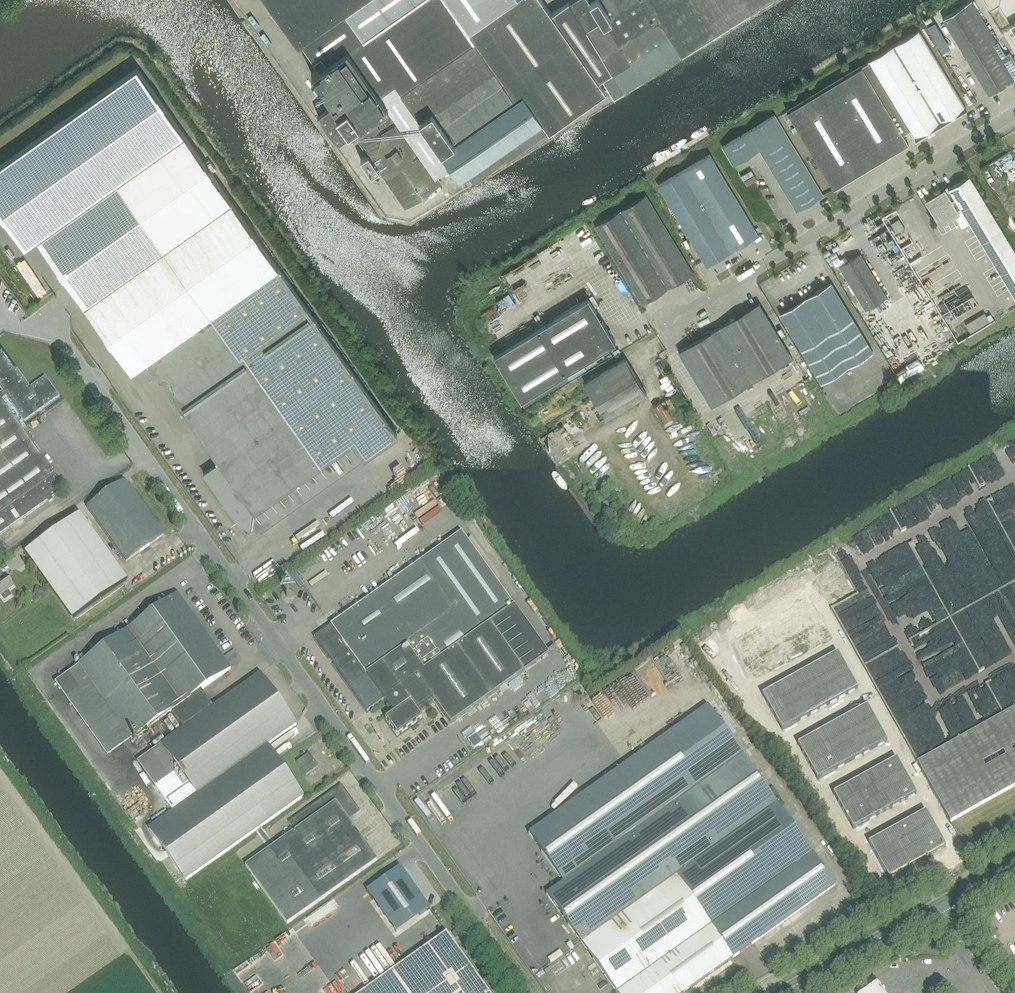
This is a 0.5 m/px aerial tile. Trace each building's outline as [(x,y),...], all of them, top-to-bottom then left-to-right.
[(329,23),(344,12),(361,0),(267,0),(298,44),(329,23)] [(600,84),(598,81),(602,78),(604,82),(611,93),(614,97),(615,96),(587,51),(560,7),(551,13),(542,0),(361,0),(344,12),(363,39),(383,67),(395,83),(379,94),(347,48),(319,67),(311,73),(332,104),(317,114),(337,142),(352,132),(368,154),(360,159),(371,175),(379,170),(405,207),(441,182),(435,174),(449,164),(459,178),(467,172),(473,181),(506,158),(507,160),(549,131),(554,127),(605,91),(600,84)] [(681,54),(647,0),(572,0),(560,7),(615,96),(624,90),(681,54)] [(711,36),(747,14),(769,0),(647,0),(681,54),(711,36)] [(942,18),(989,95),(1014,79),(1014,64),(1009,54),(1005,56),(971,1),(942,18)] [(926,21),(932,28),(938,23),(932,15),(926,21)] [(868,62),(786,111),(833,188),(908,143),(903,134),(909,130),(915,139),(966,108),(919,30),(867,61),(868,62)] [(0,165),(0,213),(24,247),(36,238),(37,239),(184,135),(137,68),(0,165)] [(774,115),(722,147),(733,165),(759,149),(769,166),(796,210),(795,210),(796,211),(823,194),(822,194),(774,115)] [(37,239),(84,306),(231,202),(184,135),(37,239)] [(706,265),(757,234),(709,154),(658,185),(706,265)] [(970,179),(969,176),(944,191),(927,201),(940,223),(961,210),(1014,299),(1014,253),(970,179)] [(693,273),(690,268),(645,195),(594,226),(642,304),(693,273)] [(84,306),(131,372),(147,360),(219,462),(203,473),(238,523),(352,442),(364,458),(397,435),(231,202),(84,306)] [(905,230),(900,220),(895,223),(892,218),(888,220),(895,235),(905,230)] [(860,254),(839,266),(865,309),(886,297),(860,254)] [(831,283),(780,314),(821,382),(872,351),(831,283)] [(493,356),(524,406),(567,379),(564,374),(615,343),(588,298),(493,356)] [(792,358),(767,316),(759,303),(678,351),(711,406),(792,358)] [(988,322),(984,314),(965,325),(970,333),(988,322)] [(1,347),(0,348),(0,388),(3,391),(0,393),(0,399),(1,400),(6,396),(24,421),(59,396),(45,376),(30,387),(1,347)] [(625,358),(584,383),(606,418),(646,394),(625,358)] [(47,501),(49,503),(53,500),(52,498),(62,491),(52,477),(55,475),(1,400),(0,399),(0,534),(47,501)] [(672,399),(652,408),(663,431),(674,426),(669,413),(676,410),(672,399)] [(125,482),(88,508),(126,561),(163,535),(125,482)] [(302,516),(319,506),(318,505),(326,500),(324,497),(299,512),(302,516)] [(396,502),(403,512),(409,508),(402,498),(396,502)] [(411,510),(406,513),(413,524),(418,521),(411,510)] [(26,553),(74,620),(126,583),(79,516),(26,553)] [(367,711),(384,698),(394,713),(386,718),(397,735),(422,717),(417,711),(433,700),(451,724),(524,672),(490,623),(514,606),(461,532),(314,637),(367,711)] [(280,533),(268,539),(269,543),(282,537),(280,533)] [(824,555),(813,561),(820,573),(827,569),(831,567),(824,555)] [(813,561),(806,565),(813,577),(820,573),(813,561)] [(806,565),(799,569),(806,581),(813,577),(806,565)] [(843,568),(831,575),(834,581),(846,574),(843,568)] [(799,569),(792,573),(799,585),(806,581),(799,569)] [(11,595),(8,590),(13,586),(9,579),(7,581),(0,571),(0,596),(1,595),(4,600),(11,595)] [(792,573),(785,576),(792,589),(799,585),(792,573)] [(846,574),(834,581),(837,587),(850,581),(846,574)] [(785,576),(778,580),(785,593),(792,589),(785,576)] [(251,581),(256,589),(261,586),(256,578),(251,581)] [(778,580),(771,584),(778,596),(785,593),(778,580)] [(850,581),(837,587),(841,594),(853,587),(850,581)] [(771,584),(764,588),(771,600),(778,596),(771,584)] [(853,587),(841,594),(844,600),(856,593),(853,587)] [(764,588),(757,592),(764,604),(771,600),(764,588)] [(216,602),(221,599),(216,591),(211,594),(216,602)] [(757,592),(750,596),(757,608),(764,604),(757,592)] [(149,829),(186,881),(303,797),(267,746),(296,725),(260,674),(214,706),(202,689),(231,669),(178,595),(79,665),(132,739),(172,711),(184,728),(161,744),(193,787),(168,805),(173,812),(149,829)] [(750,596),(743,600),(750,612),(757,608),(750,596)] [(743,600),(736,604),(743,616),(750,612),(743,600)] [(808,601),(798,606),(808,624),(817,618),(818,618),(808,601)] [(736,604),(729,608),(736,620),(743,616),(736,604)] [(798,606),(788,611),(788,612),(798,629),(808,624),(798,606)] [(729,608),(722,612),(729,624),(736,620),(729,608)] [(722,612),(715,615),(722,628),(729,624),(722,612)] [(715,615),(708,619),(715,632),(722,628),(715,615)] [(779,617),(769,622),(779,640),(789,634),(779,617)] [(769,622),(760,628),(769,645),(779,640),(769,622)] [(808,624),(798,629),(808,647),(818,641),(808,624)] [(759,628),(750,633),(760,651),(769,645),(760,628),(759,628)] [(798,629),(789,634),(798,652),(808,647),(798,629)] [(750,633),(732,643),(742,660),(760,651),(750,633)] [(779,640),(769,645),(779,663),(789,657),(779,640)] [(769,645),(760,651),(770,668),(779,663),(769,645)] [(742,660),(752,678),(770,668),(760,651),(742,660)] [(837,653),(827,659),(828,659),(837,676),(847,671),(837,653)] [(827,659),(818,664),(828,682),(837,676),(828,659),(827,659)] [(818,664),(808,670),(818,687),(828,682),(818,664)] [(808,670),(799,675),(809,693),(818,687),(808,670)] [(847,671),(837,676),(847,694),(857,689),(847,671)] [(799,675),(789,680),(799,698),(809,693),(799,675)] [(837,676),(828,682),(837,699),(838,699),(847,694),(837,676)] [(789,680),(779,686),(780,686),(789,703),(799,698),(789,680)] [(828,682),(818,687),(828,705),(838,699),(837,699),(828,682)] [(577,701),(583,696),(574,685),(569,689),(577,701)] [(779,686),(762,696),(772,713),(789,703),(779,686)] [(818,687),(809,693),(818,710),(828,705),(818,687)] [(809,693),(799,698),(809,715),(818,710),(809,693)] [(799,698),(789,703),(799,721),(809,716),(809,715),(799,698)] [(772,713),(781,731),(799,721),(789,703),(772,713)] [(675,876),(733,958),(835,885),(707,706),(529,833),(563,882),(547,894),(581,943),(675,876)] [(867,706),(853,713),(854,714),(863,731),(876,724),(877,724),(867,706)] [(917,762),(950,822),(1014,786),(1014,707),(917,762)] [(853,714),(843,719),(843,720),(853,737),(863,731),(854,714),(853,714)] [(843,719),(830,727),(840,744),(853,737),(843,720),(843,719)] [(876,724),(863,731),(873,749),(886,741),(877,724),(876,724)] [(830,727),(817,734),(827,752),(840,744),(830,727)] [(863,731),(853,737),(863,754),(863,755),(873,749),(863,731)] [(594,736),(599,745),(604,742),(599,733),(594,736)] [(817,734),(797,745),(807,763),(807,762),(827,752),(817,734)] [(551,740),(558,750),(564,746),(556,736),(551,740)] [(853,737),(840,744),(850,762),(863,755),(863,754),(853,737)] [(840,744),(827,752),(836,769),(837,769),(850,762),(840,744)] [(807,762),(807,763),(817,780),(836,769),(827,752),(807,762)] [(309,753),(296,762),(306,775),(318,766),(309,753)] [(896,759),(880,768),(890,785),(906,777),(896,759)] [(880,768),(865,777),(874,794),(890,785),(880,768)] [(865,777),(849,785),(849,786),(859,803),(874,794),(865,777)] [(906,777),(890,785),(900,803),(916,794),(906,777)] [(283,838),(245,865),(287,924),(377,860),(349,819),(360,811),(341,785),(288,822),(292,826),(280,834),(283,838)] [(849,785),(833,794),(843,812),(859,803),(849,786),(849,785)] [(890,785),(874,794),(884,812),(900,803),(890,785)] [(874,794),(859,803),(869,820),(869,821),(884,812),(874,794)] [(843,812),(853,830),(869,821),(869,820),(859,803),(843,812)] [(926,812),(906,823),(926,858),(946,847),(926,812)] [(535,825),(533,816),(524,817),(526,826),(535,825)] [(906,823),(888,832),(889,833),(908,868),(926,858),(906,823)] [(888,832),(869,844),(888,879),(908,868),(889,833),(888,832)] [(400,867),(367,891),(390,924),(424,900),(400,867)] [(733,958),(675,876),(581,943),(618,992),(684,992),(733,958)] [(360,992),(489,992),(446,932),(360,992)] [(563,961),(554,967),(558,974),(568,968),(563,961)] [(866,992),(887,992),(880,983),(866,992)]
